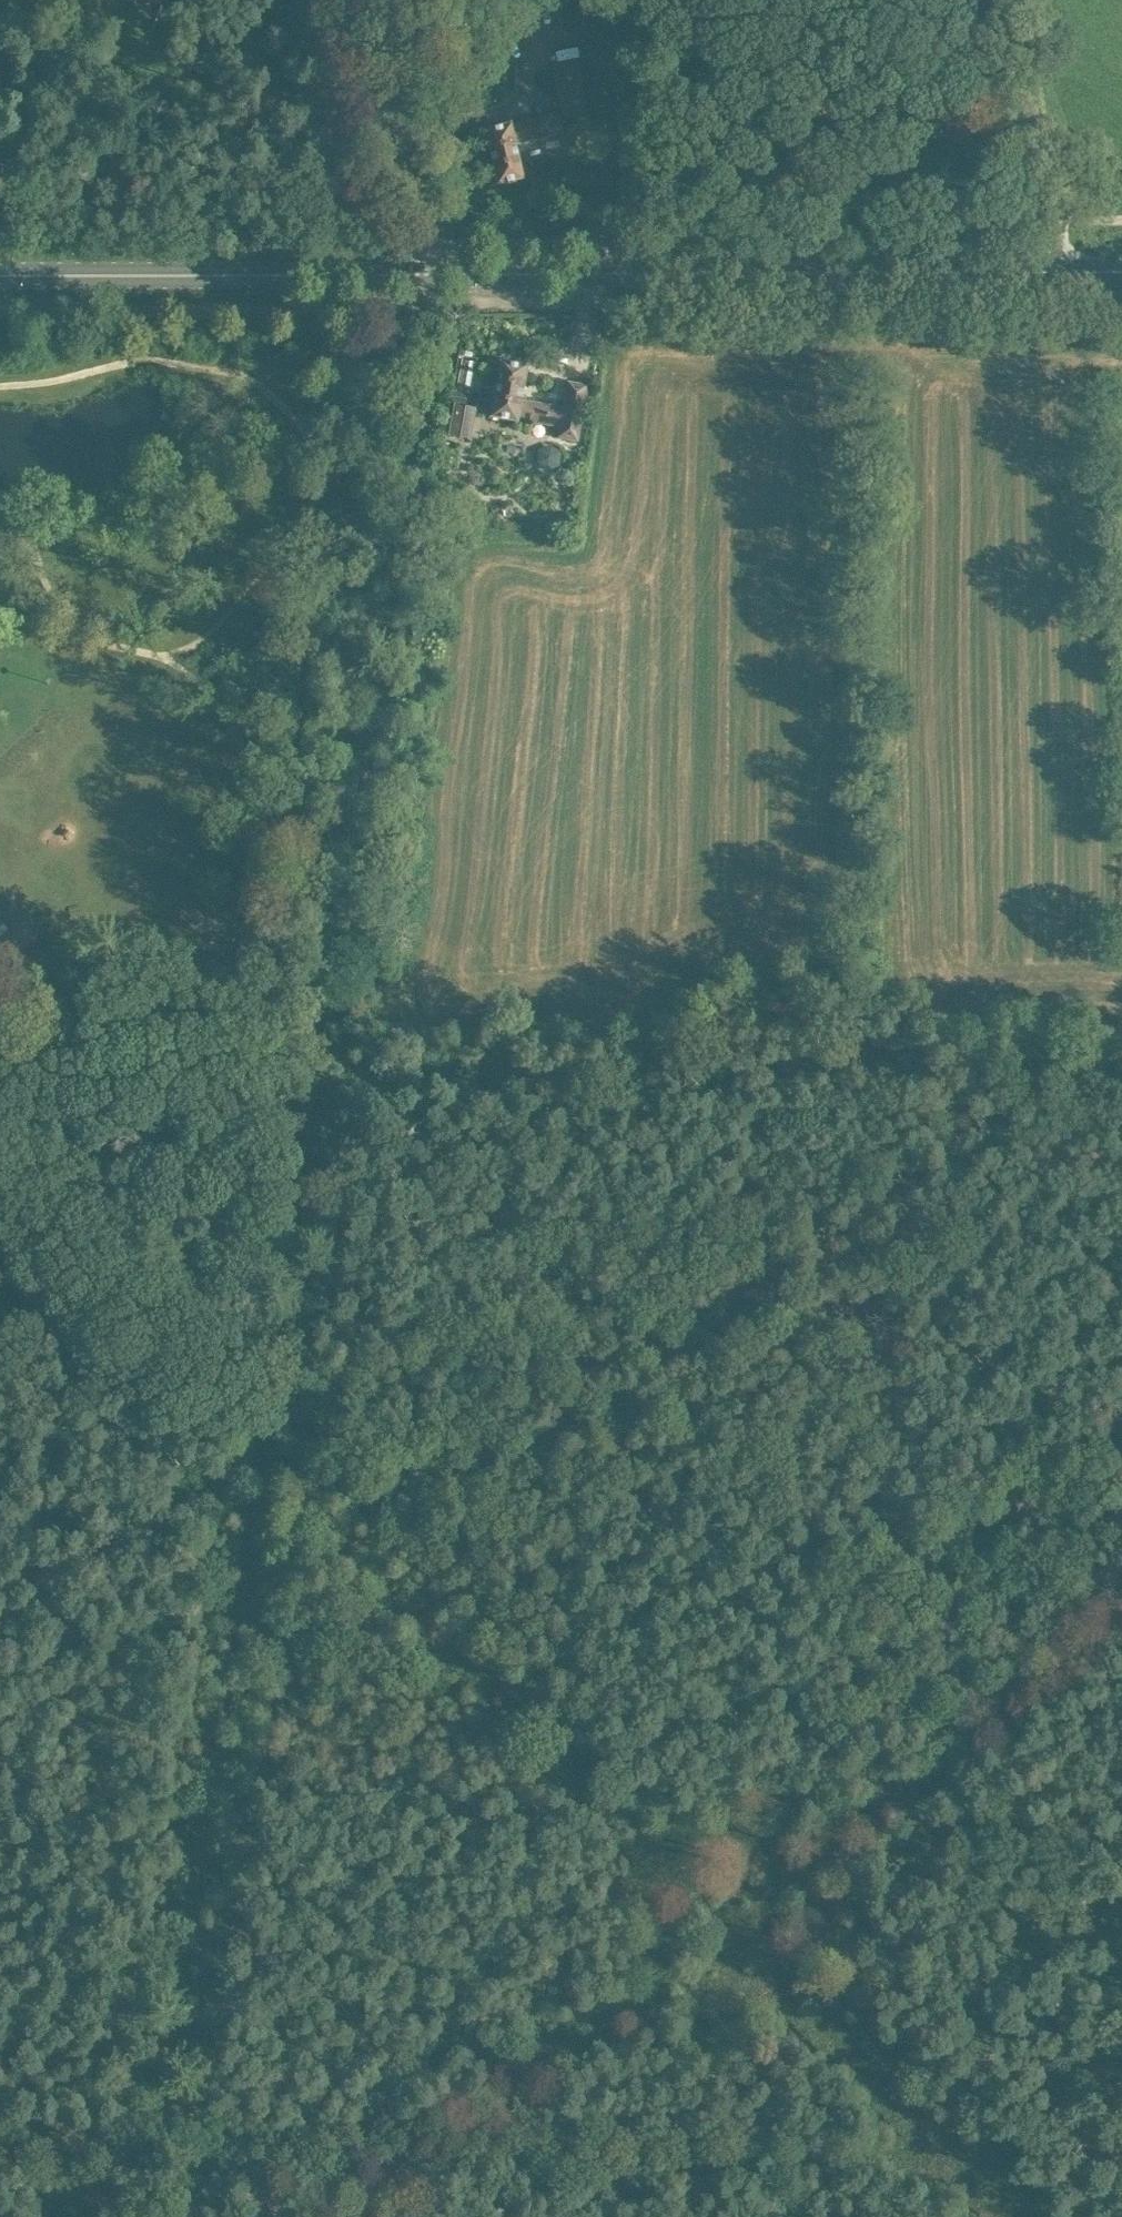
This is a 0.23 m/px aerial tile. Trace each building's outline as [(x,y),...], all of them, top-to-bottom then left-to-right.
[(587,110),(575,60),(551,66),(563,116),(587,110)] [(636,134),(630,109),(615,113),(622,138),(636,134)] [(511,123),(485,129),(498,184),(523,178),(515,144),(562,133),(557,114),(511,125),(511,123)] [(491,416),(513,420),(517,421),(517,419),(560,427),(558,438),(578,441),(588,385),(568,382),(563,407),(521,400),(527,366),(501,361),(491,416)] [(453,390),(451,399),(465,402),(466,393),(453,390)] [(477,408),(454,403),(448,435),(470,440),(477,408)] [(450,522),(462,525),(466,505),(454,503),(450,522)]
